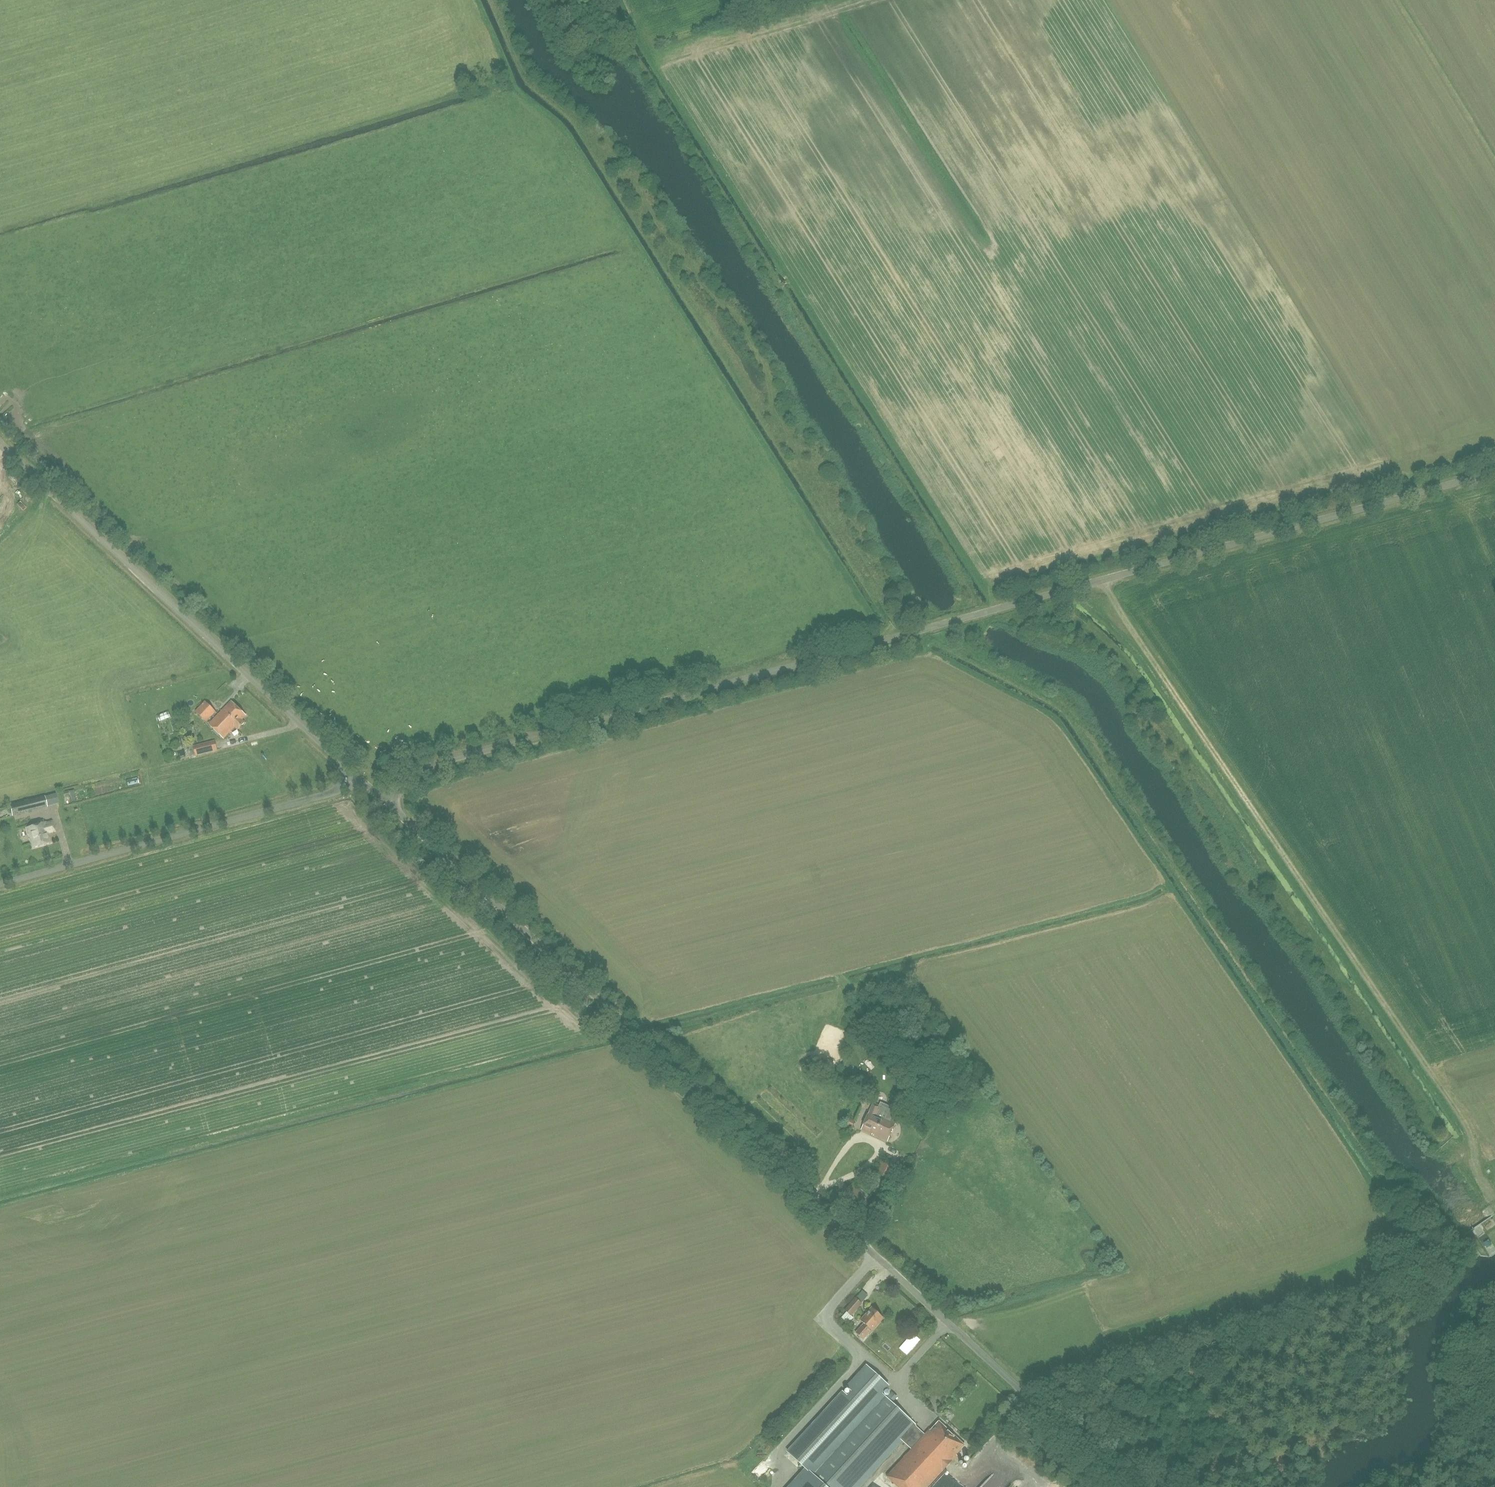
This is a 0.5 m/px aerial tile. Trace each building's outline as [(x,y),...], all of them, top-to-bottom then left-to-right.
[(7,480),(15,490),(20,485),(12,476),(7,480)] [(8,492),(0,483),(0,500),(8,492)] [(206,722),(216,711),(205,701),(195,712),(206,722)] [(238,729),(245,722),(242,719),(246,715),(231,701),(209,724),(224,739),(235,727),(238,729)] [(196,755),(216,750),(213,741),(193,746),(196,755)] [(58,795),(49,796),(50,804),(59,803),(58,795)] [(9,805),(12,815),(36,809),(47,806),(44,796),(34,799),(9,805)] [(44,822),(44,820),(39,821),(39,824),(32,826),(32,824),(29,825),(29,827),(27,827),(33,849),(51,844),(48,833),(52,832),(52,833),(55,832),(52,821),(46,823),(45,822),(44,822)] [(887,1141),(896,1122),(877,1113),(880,1106),(873,1103),(861,1129),(872,1134),(872,1133),(874,1134),(874,1135),(887,1141)] [(891,1181),(897,1169),(880,1160),(874,1172),(891,1181)] [(851,1315),(861,1303),(855,1298),(845,1310),(851,1315)] [(871,1330),(883,1317),(872,1308),(861,1321),(864,1324),(857,1333),(863,1338),(870,1329),(871,1330)] [(881,1392),(882,1390),(882,1388),(882,1386),(882,1384),(881,1382),(880,1380),(879,1378),(878,1376),(876,1375),(875,1374),(872,1373),(871,1372),(870,1372),(868,1372),(867,1372),(865,1372),(863,1372),(861,1373),(860,1373),(847,1387),(851,1391),(848,1395),(843,1391),(787,1451),(805,1468),(787,1486),(859,1486),(902,1440),(911,1449),(886,1476),(898,1486),(927,1486),(957,1455),(956,1454),(964,1445),(939,1421),(930,1430),(929,1429),(924,1434),(915,1426),(916,1425),(881,1392)] [(892,1391),(886,1397),(892,1402),(897,1396),(892,1391)] [(764,1480),(768,1476),(758,1468),(754,1472),(764,1480)]
